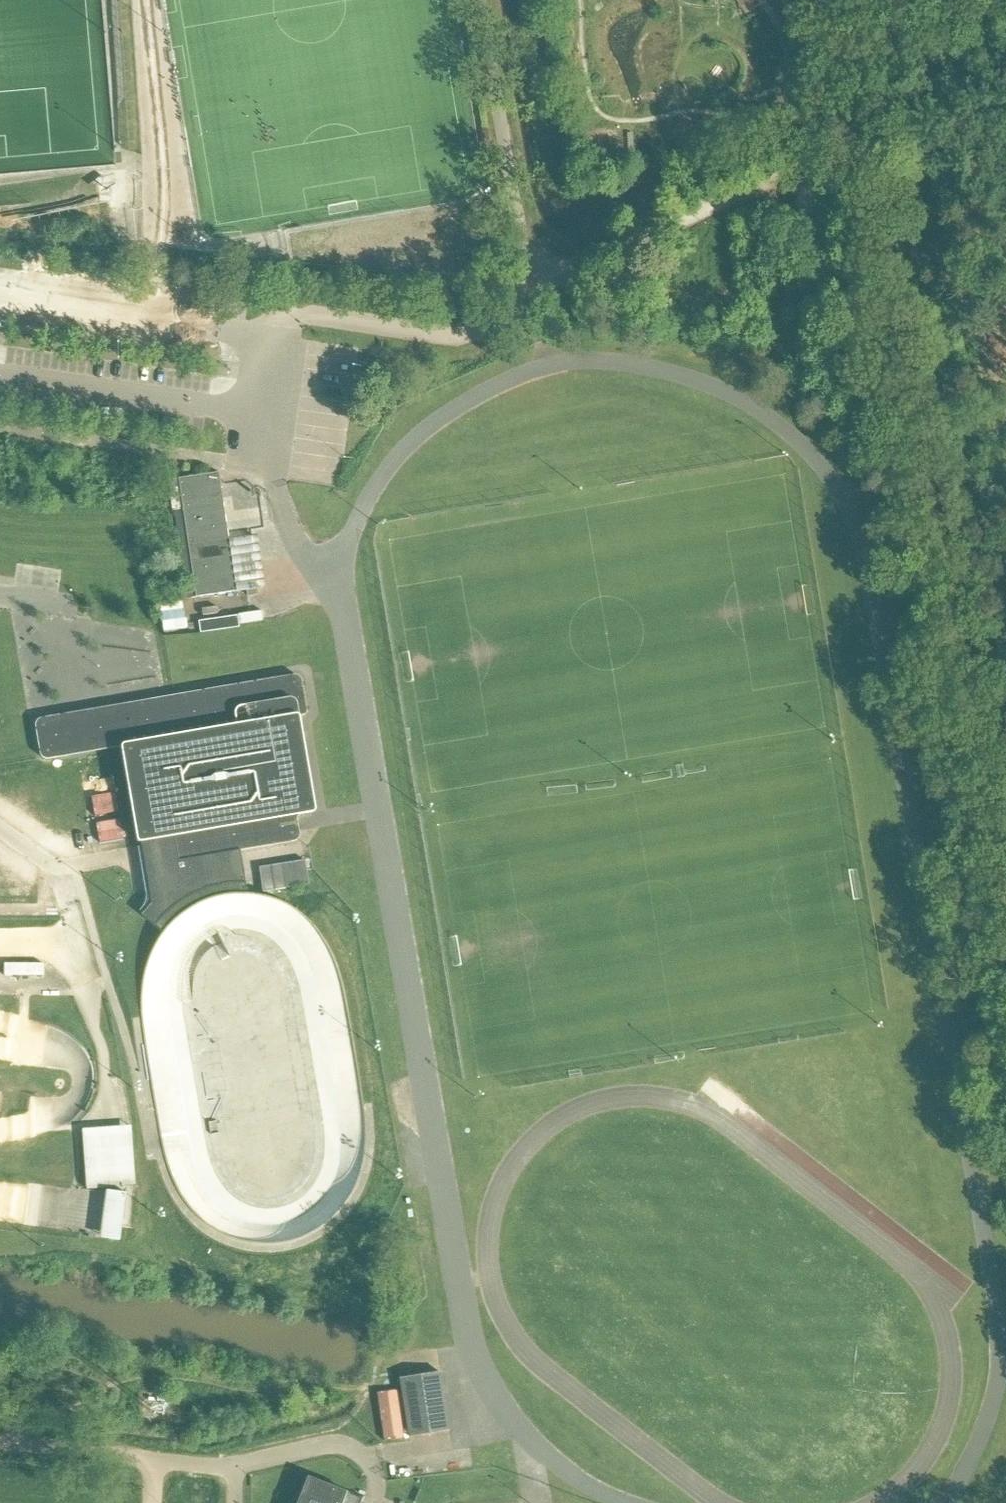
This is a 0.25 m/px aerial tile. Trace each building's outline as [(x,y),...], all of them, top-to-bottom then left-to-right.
[(178,479),(195,598),(235,593),(220,486),(208,487),(206,475),(178,479)] [(163,598),(168,627),(192,624),(188,594),(163,598)] [(197,622),(199,634),(238,628),(236,616),(197,622)] [(34,725),(34,727),(39,755),(41,757),(43,759),(45,760),(49,759),(115,748),(117,748),(119,749),(120,751),(135,840),(136,841),(137,842),(138,843),(139,843),(140,843),(168,838),(170,837),(171,838),(172,839),(173,839),(173,841),(174,842),(176,854),(176,856),(176,857),(177,858),(179,859),(180,860),(181,860),(182,860),(182,861),(184,861),(201,858),(239,851),(294,842),(295,841),(296,840),(297,839),(298,838),(298,837),(298,834),(296,820),(296,818),(297,816),(298,816),(310,813),(311,813),(312,812),(313,811),(313,810),(298,721),(298,719),(298,718),(299,717),(300,716),(303,716),(304,715),(305,714),(306,713),(306,712),(300,682),(299,679),(298,677),(296,676),(294,676),(290,676),(172,696),(99,709),(97,709),(96,710),(94,711),(93,714),(92,717),(93,718),(81,720),(71,722),(70,720),(70,718),(69,717),(67,716),(66,716),(65,715),(62,715),(40,719),(38,720),(37,720),(36,722),(35,723),(34,725)] [(125,808),(122,787),(97,791),(100,812),(125,808)] [(106,838),(130,834),(127,814),(102,818),(106,838)] [(246,895),(239,851),(201,858),(184,861),(182,861),(182,860),(181,860),(180,860),(179,859),(177,858),(176,857),(176,856),(176,854),(174,842),(173,841),(173,839),(172,839),(171,838),(170,837),(168,838),(140,843),(148,892),(150,904),(140,915),(164,932),(171,924),(174,922),(179,917),(186,912),(195,906),(204,902),(214,899),(223,897),(233,895),(243,895),(246,895)] [(308,885),(304,860),(270,866),(274,890),(308,885)] [(50,972),(50,959),(10,959),(10,972),(50,972)] [(130,1125),(79,1128),(84,1188),(134,1184),(130,1125)] [(123,1205),(102,1203),(96,1244),(96,1248),(118,1250),(119,1237),(123,1205)] [(399,1379),(408,1438),(447,1432),(438,1372),(399,1379)] [(362,1498),(361,1497),(361,1498),(306,1477),(296,1502),(360,1502),(362,1498)]
